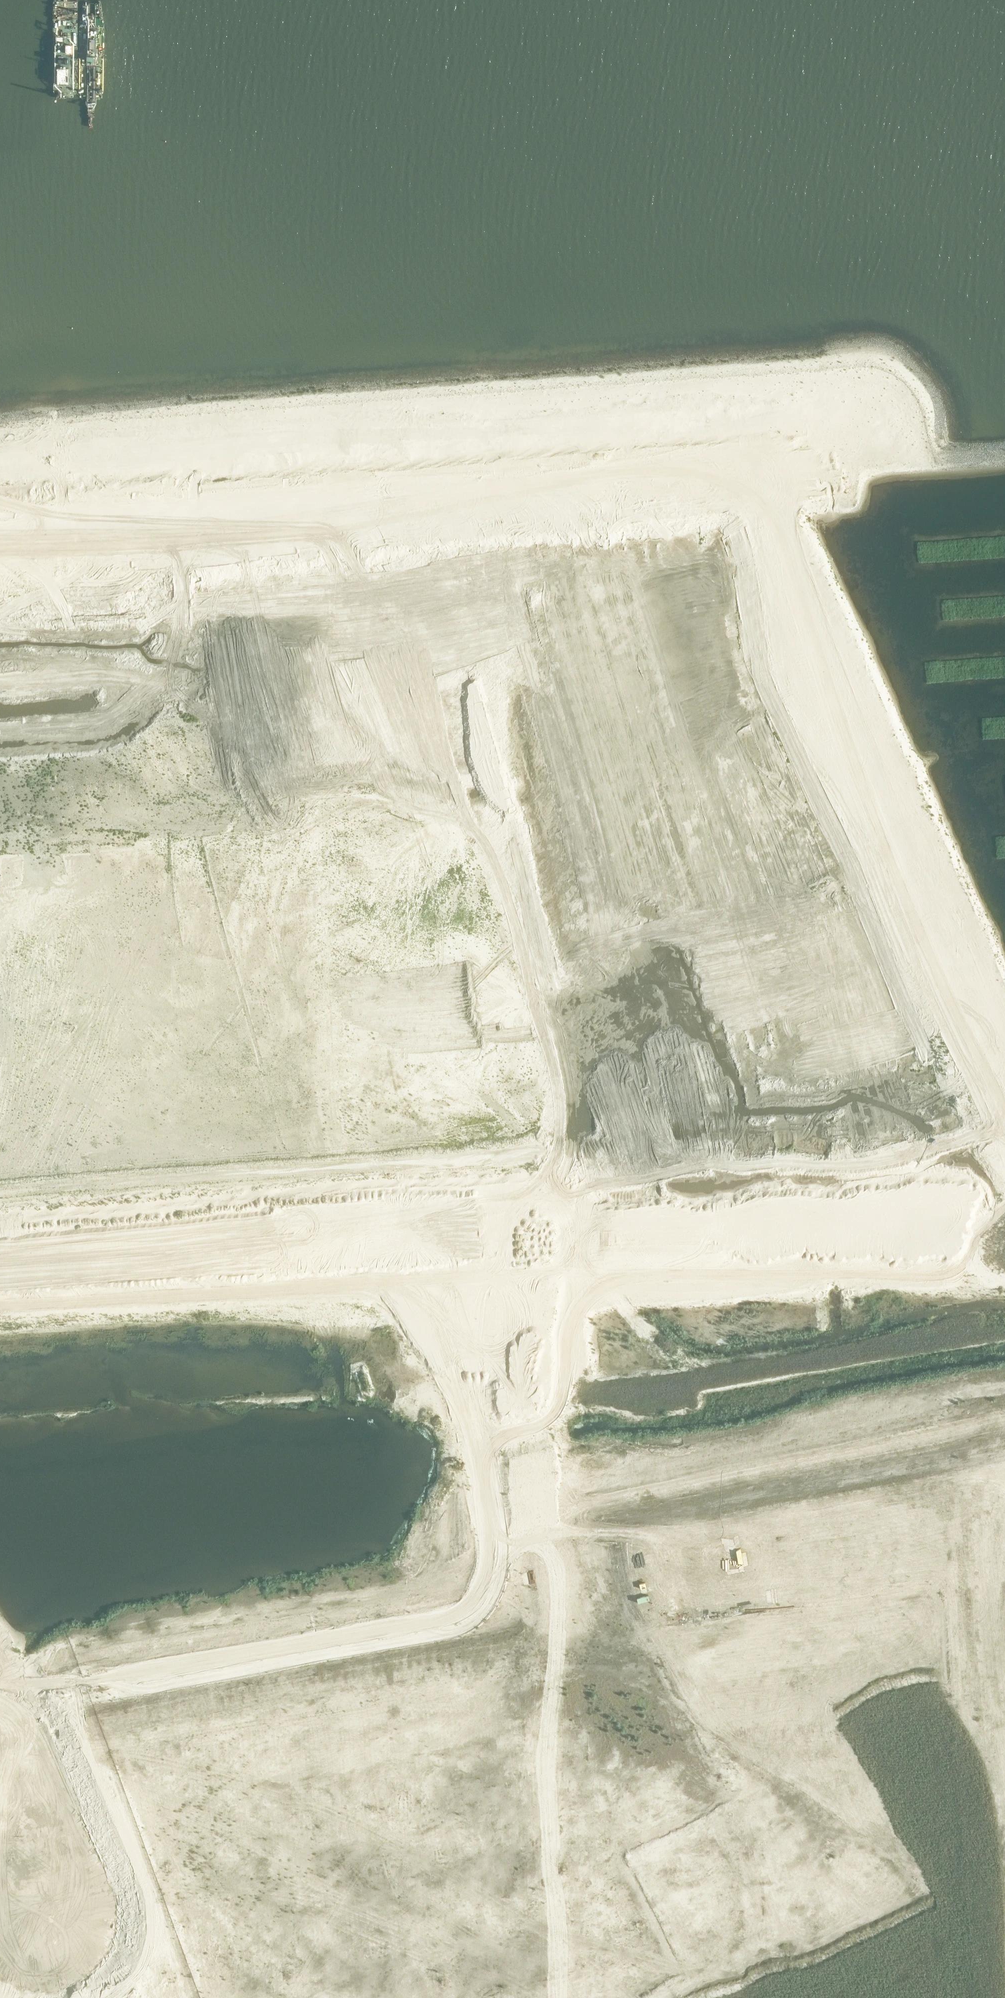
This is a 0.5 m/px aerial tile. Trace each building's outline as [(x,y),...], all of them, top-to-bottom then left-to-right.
[(65,1915),(44,1927),(47,1933),(68,1921),(65,1915)]
